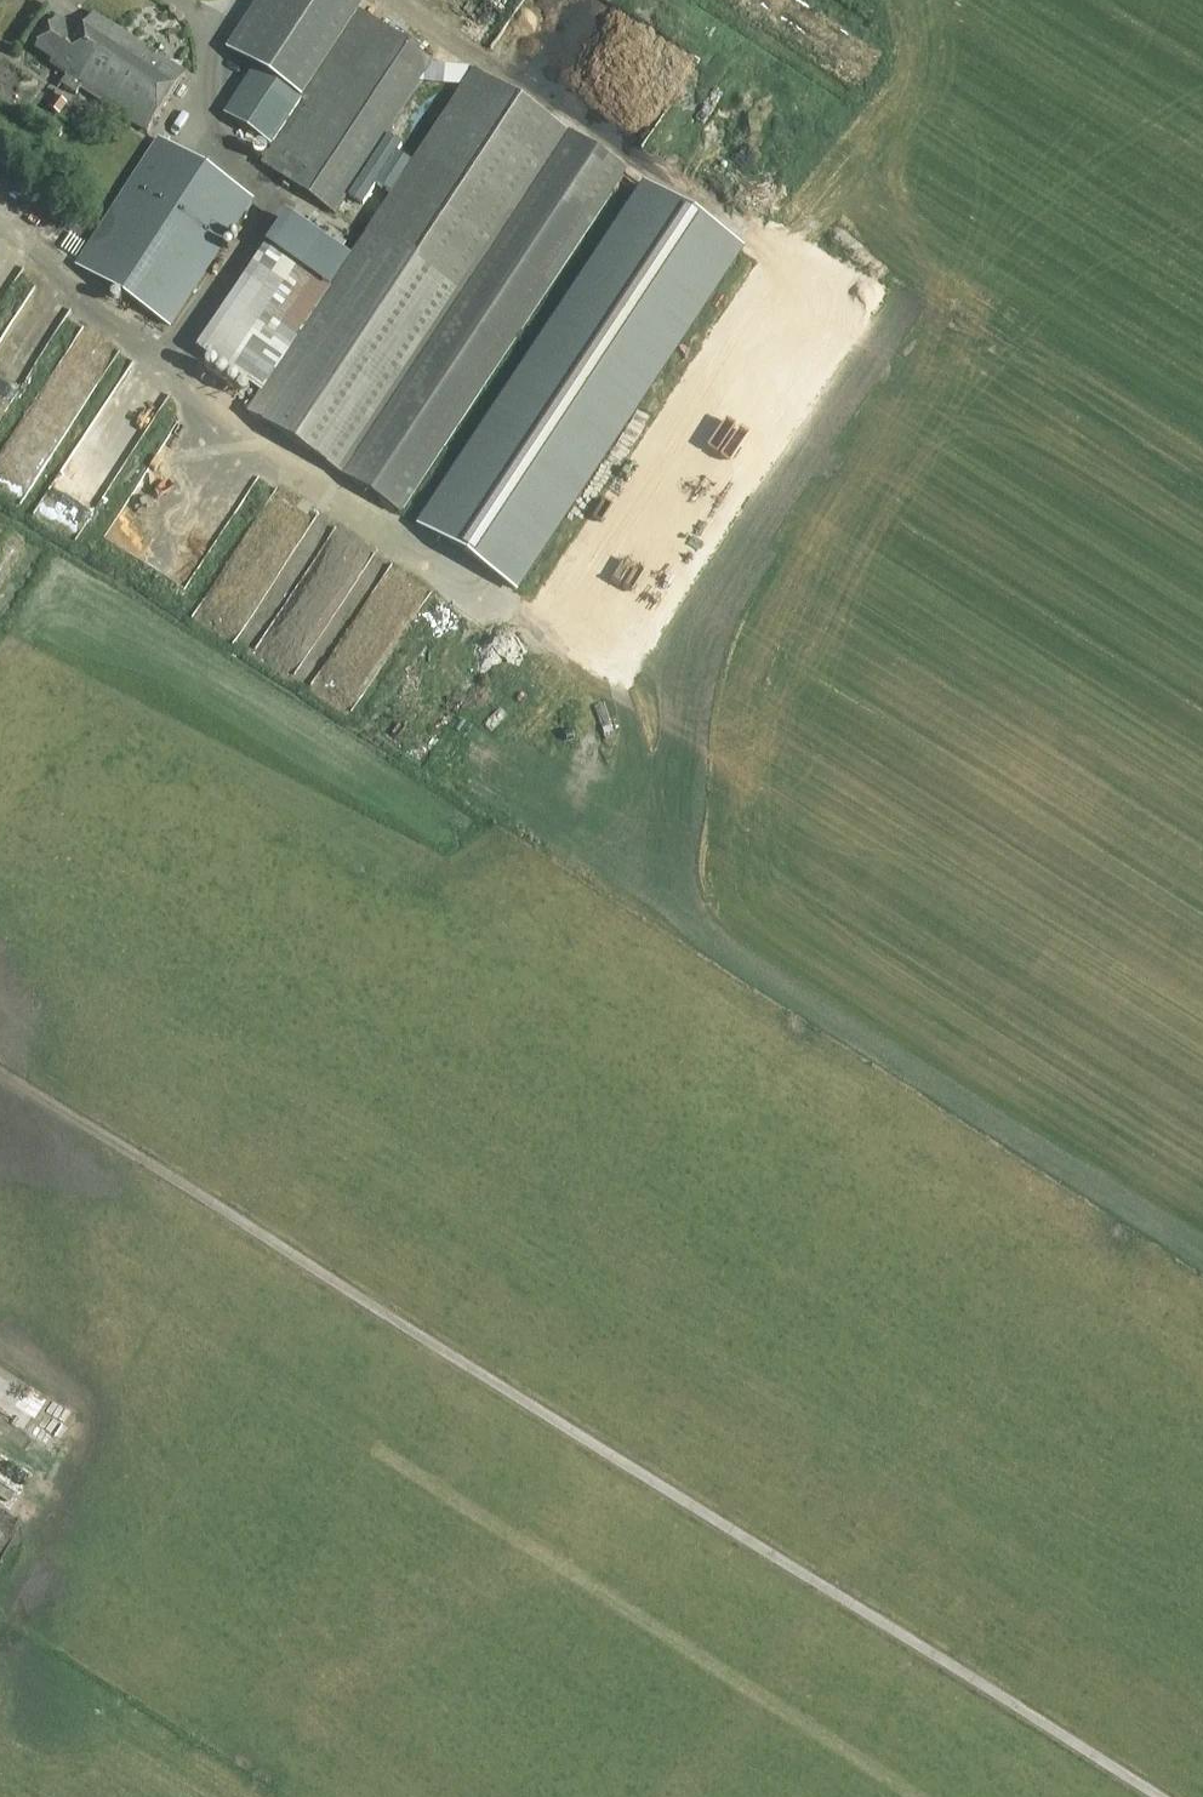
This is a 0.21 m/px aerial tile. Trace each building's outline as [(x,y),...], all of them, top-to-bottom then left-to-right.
[(360,13),(368,0),(260,0),(228,51),(255,68),(224,116),(265,142),(253,159),(338,213),(434,64),(407,47),(409,44),(360,13)] [(185,74),(93,14),(81,33),(57,17),(36,50),(60,66),(58,70),(67,76),(61,86),(76,96),(80,90),(147,133),(185,74)] [(402,515),(628,174),(473,71),(348,260),(288,220),(202,351),(262,391),(247,412),(402,515)] [(49,109),(59,115),(66,104),(56,97),(49,109)] [(171,328),(254,201),(160,139),(77,266),(171,328)] [(641,181),(414,525),(516,592),(743,249),(641,181)] [(173,516),(158,523),(166,538),(180,531),(173,516)]
